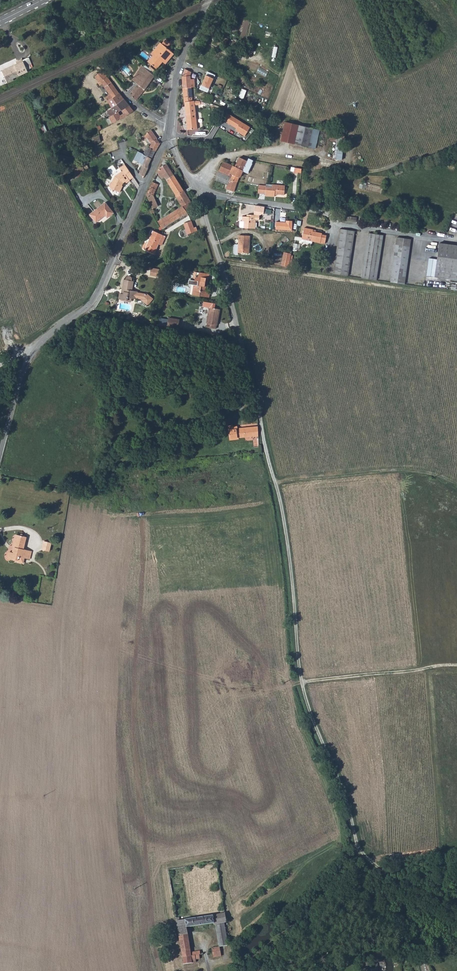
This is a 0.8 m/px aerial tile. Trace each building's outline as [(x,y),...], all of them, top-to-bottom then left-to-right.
[(229,36),(219,34),(217,42),(223,43),(223,42),(227,43),(229,36)] [(152,56),(149,60),(153,63),(151,65),(155,69),(162,62),(165,64),(170,58),(164,53),(167,50),(160,43),(150,54),(152,56)] [(167,50),(164,53),(170,58),(173,54),(167,50)] [(28,71),(22,59),(16,62),(17,64),(2,72),(8,83),(13,80),(13,78),(28,71)] [(134,83),(127,93),(135,101),(145,90),(153,77),(142,67),(131,81),(134,83)] [(182,77),(182,89),(191,88),(194,87),(193,79),(190,79),(190,76),(191,72),(184,69),(182,76),(183,76),(182,77)] [(102,85),(109,95),(116,89),(108,78),(102,71),(95,76),(99,82),(97,83),(99,86),(102,85)] [(214,75),(206,72),(199,90),(207,94),(214,75)] [(191,88),(182,89),(184,102),(194,101),(196,101),(196,98),(192,98),(191,88)] [(109,95),(105,98),(108,102),(110,100),(111,104),(113,106),(117,104),(124,99),(119,93),(116,89),(109,95)] [(129,106),(124,99),(117,104),(113,106),(110,108),(111,109),(107,111),(111,117),(122,111),(129,106)] [(184,102),(186,130),(196,130),(196,122),(194,106),(200,105),(200,102),(196,101),(194,101),(184,102)] [(111,117),(107,119),(111,124),(120,119),(126,116),(134,111),(129,106),(122,111),(111,117)] [(225,111),(222,110),(218,117),(222,120),(224,117),(227,113),(225,111)] [(134,111),(126,116),(130,121),(133,119),(138,126),(144,135),(151,130),(140,115),(137,116),(134,111)] [(237,119),(227,113),(224,117),(225,121),(230,124),(233,118),(237,120),(237,119)] [(240,121),(237,119),(237,120),(233,118),(230,124),(236,128),(240,121)] [(250,127),(240,121),(236,128),(236,131),(244,136),(250,127)] [(281,142),(294,145),(298,126),(285,123),(281,142)] [(298,126),(294,145),(307,148),(311,129),(298,126)] [(311,129),(307,148),(314,150),(319,131),(311,129)] [(144,135),(141,136),(143,139),(144,139),(147,142),(152,143),(157,139),(151,130),(144,135)] [(99,136),(92,138),(94,144),(100,142),(99,136)] [(152,143),(149,148),(155,152),(160,144),(160,143),(157,139),(152,143)] [(323,146),(322,151),(341,156),(342,150),(323,146)] [(144,154),(152,158),(155,152),(149,148),(148,147),(144,154)] [(144,154),(139,152),(136,159),(144,163),(143,165),(139,174),(144,176),(147,169),(149,164),(152,158),(144,154)] [(223,162),(215,180),(227,185),(230,180),(237,182),(239,178),(242,172),(248,175),(254,163),(248,160),(247,162),(240,158),(236,164),(234,167),(223,162)] [(111,183),(110,187),(113,192),(115,191),(120,193),(122,188),(121,188),(123,182),(125,182),(126,183),(129,181),(129,180),(134,177),(130,173),(125,164),(118,169),(121,173),(115,176),(112,184),(111,183)] [(159,167),(157,172),(161,178),(164,177),(176,195),(175,196),(181,206),(158,220),(162,228),(187,213),(186,212),(182,206),(190,202),(183,191),(166,164),(159,167)] [(82,165),(72,170),(74,175),(85,170),(82,165)] [(227,185),(226,190),(233,192),(237,182),(230,180),(227,185)] [(152,182),(146,196),(151,193),(151,194),(152,194),(157,184),(152,182)] [(259,185),(259,193),(266,193),(266,195),(276,195),(275,193),(284,194),(286,186),(266,184),(266,185),(259,185)] [(151,193),(146,196),(151,207),(156,204),(151,194),(151,193)] [(105,201),(87,215),(94,223),(105,215),(107,217),(114,212),(105,201)] [(186,212),(192,208),(190,202),(182,206),(186,212)] [(237,228),(241,228),(252,229),(253,220),(257,220),(257,215),(245,214),(245,216),(239,216),(239,221),(237,221),(237,228)] [(190,221),(183,223),(187,233),(197,230),(195,226),(193,227),(190,221)] [(276,222),(275,230),(292,231),(293,222),(286,221),(286,223),(276,222)] [(301,238),(300,241),(311,243),(311,242),(323,244),(325,236),(321,235),(321,233),(311,232),(311,230),(302,229),(301,238)] [(339,229),(332,273),(347,276),(353,232),(339,229)] [(154,253),(158,244),(162,235),(152,230),(143,249),(154,253)] [(368,234),(360,278),(369,279),(375,280),(382,236),(368,234)] [(239,245),(237,245),(233,244),(232,246),(232,252),(233,254),(236,254),(237,252),(248,253),(249,236),(238,235),(238,239),(239,239),(239,245)] [(293,237),(291,249),(299,250),(300,241),(301,238),(293,237)] [(396,238),(389,282),(404,284),(411,240),(396,238)] [(439,244),(437,259),(428,258),(425,276),(456,281),(456,246),(439,244)] [(282,253),(280,266),(288,267),(290,255),(290,254),(282,253)] [(149,270),(148,279),(157,280),(158,271),(149,270)] [(192,295),(203,297),(204,291),(204,284),(207,284),(208,272),(199,271),(198,272),(193,270),(192,279),(189,279),(188,283),(194,284),(192,295)] [(123,292),(121,292),(119,292),(119,298),(127,299),(127,296),(131,297),(136,298),(136,297),(142,298),(147,301),(152,295),(147,291),(146,292),(140,292),(132,290),(133,280),(131,280),(132,277),(131,275),(129,275),(128,274),(126,275),(125,276),(125,279),(123,279),(122,287),(123,287),(123,292)] [(217,315),(215,314),(216,308),(208,307),(205,323),(207,323),(206,327),(214,328),(214,324),(216,324),(217,315)] [(167,317),(166,324),(178,326),(179,319),(167,317)] [(237,382),(227,384),(228,390),(238,389),(237,382)] [(230,429),(227,429),(228,438),(232,438),(232,439),(238,439),(238,437),(257,435),(257,427),(236,428),(236,427),(233,427),(233,426),(230,427),(230,429)] [(13,552),(11,551),(8,551),(7,557),(15,559),(17,560),(18,556),(23,557),(29,558),(31,551),(23,549),(26,536),(22,535),(22,534),(22,533),(21,533),(20,533),(19,534),(16,534),(13,547),(14,547),(13,552)] [(44,540),(42,548),(49,550),(51,541),(44,540)] [(179,918),(176,919),(177,927),(184,964),(197,962),(196,959),(199,959),(199,955),(200,955),(199,951),(191,953),(187,928),(212,924),(213,925),(215,925),(218,951),(211,952),(212,957),(221,956),(220,946),(227,945),(224,922),(226,922),(224,913),(180,921),(179,918)]
